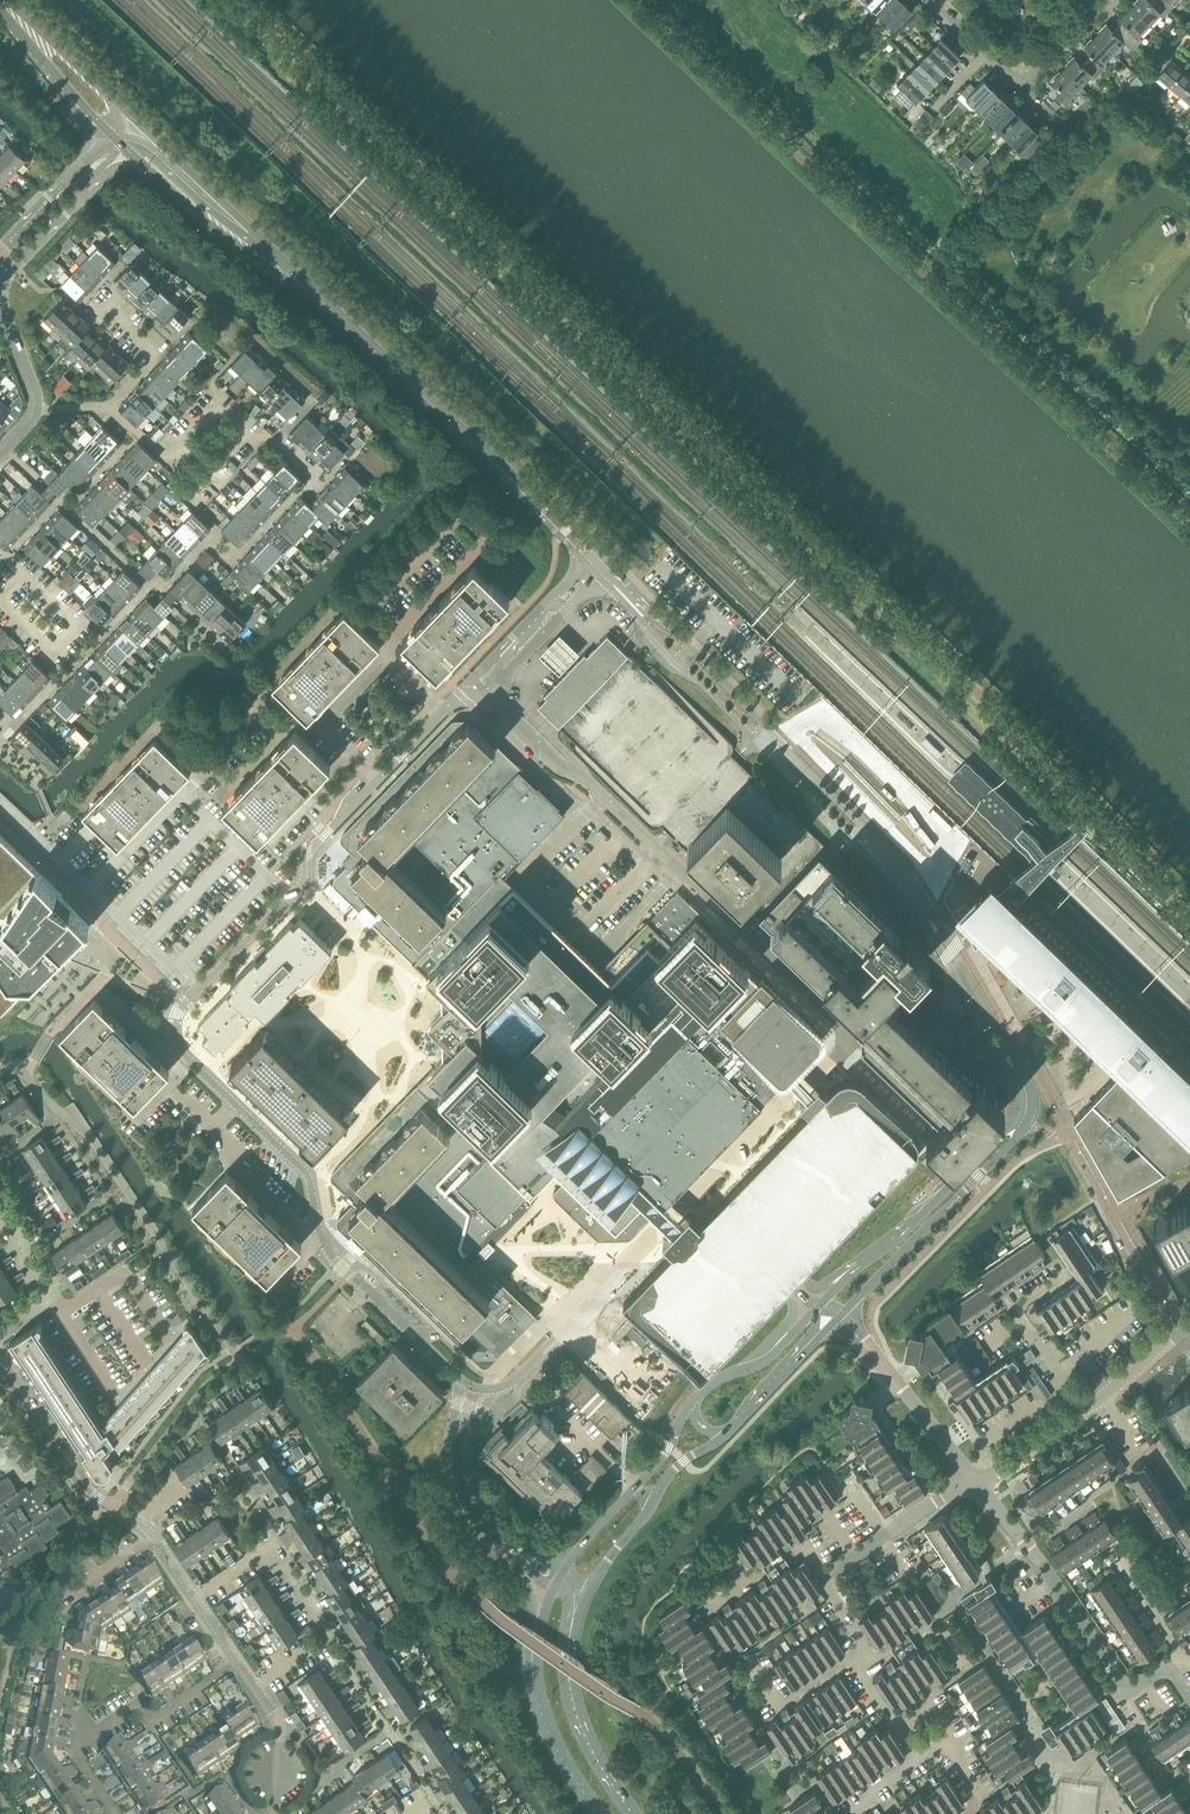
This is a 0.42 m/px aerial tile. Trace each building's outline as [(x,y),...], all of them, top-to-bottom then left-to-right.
[(886,0),(869,0),(868,1),(877,10),(886,0)] [(877,10),(886,19),(902,2),(904,0),(886,0),(877,10)] [(1150,23),(1161,12),(1164,16),(1169,11),(1158,0),(1154,5),(1148,0),(1139,0),(1133,7),(1150,23)] [(1169,11),(1180,0),(1158,0),(1169,11)] [(902,2),(886,19),(895,28),(913,9),(909,5),(907,7),(902,2)] [(1127,33),(1137,43),(1143,38),(1139,35),(1150,23),(1133,7),(1122,18),(1132,28),(1127,33)] [(907,23),(903,27),(909,33),(913,29),(907,23)] [(1096,36),(1113,52),(1124,41),(1132,49),(1133,48),(1137,43),(1127,33),(1122,38),(1108,24),(1096,36)] [(944,35),(933,46),(952,64),(954,67),(959,62),(956,60),(960,56),(961,55),(959,54),(963,50),(963,49),(946,33),(944,35)] [(1090,62),(1101,73),(1106,67),(1102,63),(1113,52),(1096,36),(1085,47),(1095,57),(1090,62)] [(933,46),(924,55),(943,73),(952,64),(933,46)] [(1170,85),(1183,69),(1177,63),(1179,61),(1168,51),(1155,66),(1161,71),(1158,74),(1170,85)] [(915,64),(934,82),(943,73),(924,55),(918,62),(915,64)] [(1064,69),(1080,85),(1092,73),(1096,78),(1101,73),(1090,62),(1085,67),(1075,57),(1071,62),(1064,69)] [(907,73),(926,91),(934,82),(915,64),(907,73)] [(1084,89),(1080,85),(1064,69),(1053,80),(1063,90),(1058,95),(1069,106),(1074,100),(1084,89)] [(1170,85),(1181,94),(1189,84),(1189,72),(1189,74),(1183,69),(1170,85)] [(926,91),(907,73),(898,82),(903,87),(896,94),(909,107),(916,100),(917,100),(926,91)] [(970,82),(957,97),(971,111),(975,106),(992,89),(994,87),(984,78),(975,87),(970,82)] [(886,92),(873,79),(868,84),(881,97),(886,92)] [(1181,94),(1189,102),(1189,84),(1181,94)] [(985,115),(1003,96),(999,92),(997,94),(992,89),(975,106),(985,115)] [(1003,96),(985,115),(994,123),(1010,107),(1004,101),(1006,99),(1003,96)] [(951,101),(942,110),(946,114),(955,105),(951,101)] [(1010,107),(994,123),(1002,132),(1019,115),(1020,113),(1017,109),(1015,111),(1010,107)] [(926,111),(914,123),(921,129),(933,117),(926,111)] [(1019,115),(1002,132),(1011,140),(1027,124),(1029,122),(1026,118),(1024,120),(1019,115)] [(1067,118),(1074,125),(1080,119),(1075,115),(1071,115),(1067,118)] [(0,130),(0,143),(12,130),(6,124),(0,130)] [(1027,124),(1011,140),(1020,149),(1039,130),(1035,127),(1033,129),(1027,124)] [(16,170),(26,160),(9,144),(0,153),(0,155),(16,170)] [(7,180),(16,170),(0,155),(0,174),(7,180)] [(964,164),(961,167),(964,170),(973,160),(970,156),(963,163),(964,164)] [(994,184),(984,192),(988,197),(998,189),(994,184)] [(81,226),(72,236),(78,242),(87,232),(81,226)] [(89,254),(107,272),(116,262),(98,245),(89,254)] [(60,246),(52,254),(57,258),(65,250),(64,249),(60,246)] [(130,248),(125,254),(132,260),(137,255),(130,248)] [(80,264),(98,281),(107,272),(89,254),(80,264)] [(52,255),(46,262),(54,269),(60,262),(52,255)] [(125,290),(142,271),(132,262),(115,280),(125,290)] [(71,273),(89,291),(98,281),(80,264),(71,273)] [(134,298),(151,280),(142,271),(125,290),(134,298)] [(89,291),(71,273),(62,283),(80,300),(89,291)] [(151,280),(134,298),(143,307),(161,289),(165,284),(155,276),(151,280)] [(182,286),(176,292),(180,295),(186,289),(182,286)] [(161,289),(143,307),(153,316),(170,298),(161,289)] [(162,325),(179,306),(170,298),(153,316),(162,325)] [(54,327),(72,308),(62,299),(45,317),(54,327)] [(179,306),(162,325),(172,334),(189,316),(179,306)] [(64,335),(81,317),(72,308),(54,327),(64,335)] [(198,312),(192,318),(199,324),(204,320),(205,319),(198,312)] [(81,317),(64,335),(73,344),(86,331),(87,331),(91,326),(81,317)] [(96,339),(87,331),(86,331),(73,344),(69,348),(79,358),(96,339)] [(182,342),(200,359),(209,350),(191,332),(182,342)] [(96,339),(79,358),(89,367),(93,363),(92,362),(105,348),(96,339)] [(200,359),(182,342),(173,351),(191,368),(200,359)] [(102,371),(119,353),(109,344),(105,348),(92,362),(93,363),(102,371)] [(38,345),(33,350),(41,359),(46,353),(38,345)] [(241,373),(259,355),(249,346),(232,364),(241,373)] [(191,368),(173,351),(164,360),(182,378),(191,368)] [(119,353),(102,371),(112,381),(129,362),(119,353)] [(251,382),(268,363),(259,355),(241,373),(251,382)] [(45,357),(39,363),(47,371),(53,364),(45,357)] [(182,378),(164,360),(155,369),(173,387),(182,378)] [(130,362),(125,368),(129,371),(131,369),(134,366),(130,362)] [(268,363),(251,382),(260,391),(277,372),(268,363)] [(173,387),(155,369),(146,378),(164,396),(173,387)] [(208,369),(201,376),(207,382),(212,377),(214,375),(208,369)] [(270,399),(287,381),(277,372),(260,391),(270,399)] [(6,375),(1,380),(5,384),(10,379),(6,375)] [(72,383),(65,376),(53,387),(61,394),(72,383)] [(49,378),(44,383),(49,389),(55,383),(49,378)] [(137,388),(155,405),(164,396),(146,378),(137,388)] [(200,378),(193,386),(198,391),(206,383),(200,378)] [(279,408),(296,390),(287,381),(270,399),(279,408)] [(74,383),(70,388),(75,393),(80,388),(74,383)] [(155,405),(137,388),(128,397),(146,414),(155,405)] [(320,392),(315,398),(319,402),(323,405),(332,396),(330,394),(328,392),(324,388),(320,392)] [(296,390),(279,408),(289,417),(306,399),(296,390)] [(192,395),(188,399),(192,404),(196,399),(192,395)] [(146,414),(128,397),(118,406),(136,424),(146,414)] [(0,400),(0,421),(11,409),(0,400)] [(349,412),(338,423),(342,427),(353,415),(349,412)] [(299,443),(316,425),(307,415),(289,434),(299,443)] [(82,416),(78,420),(83,425),(87,421),(82,416)] [(355,417),(348,424),(350,426),(357,419),(355,417)] [(65,419),(62,423),(69,429),(72,425),(65,419)] [(49,427),(48,428),(54,433),(58,428),(53,423),(49,427)] [(316,425),(299,443),(309,452),(326,433),(316,425)] [(94,436),(112,453),(121,443),(103,426),(94,436)] [(86,429),(78,438),(85,445),(103,462),(112,453),(94,436),(86,429)] [(318,460),(335,442),(326,433),(309,452),(318,460)] [(341,436),(335,442),(318,460),(328,470),(345,451),(350,456),(356,449),(341,436)] [(361,436),(353,443),(358,448),(365,440),(361,436)] [(39,437),(33,443),(38,448),(44,442),(39,437)] [(130,451),(148,469),(157,459),(139,442),(130,451)] [(76,454),(95,472),(103,462),(85,445),(76,454)] [(30,447),(25,452),(30,456),(35,451),(30,447)] [(121,461),(139,478),(148,469),(130,451),(121,461)] [(95,472),(76,454),(68,464),(86,481),(95,472)] [(255,455),(247,465),(252,469),(260,460),(255,455)] [(139,478),(121,461),(112,470),(130,487),(139,478)] [(275,472),(293,489),(303,479),(284,462),(275,472)] [(86,481),(68,464),(59,473),(69,483),(77,491),(86,481)] [(337,477),(355,494),(365,484),(346,467),(337,477)] [(59,473),(54,468),(44,478),(49,483),(47,485),(42,491),(52,501),(58,495),(69,483),(59,473)] [(130,487),(112,470),(103,479),(121,497),(126,502),(135,493),(130,487)] [(266,481),(285,498),(293,489),(275,472),(266,481)] [(244,479),(238,473),(232,479),(238,485),(244,479)] [(355,494),(337,477),(328,486),(347,504),(355,494)] [(94,489),(112,506),(121,497),(103,479),(94,489)] [(171,481),(166,486),(170,490),(175,484),(171,481)] [(258,490),(276,508),(285,498),(266,481),(258,490)] [(24,494),(42,511),(52,501),(42,491),(41,491),(33,484),(24,494)] [(164,485),(155,495),(160,500),(170,490),(164,485)] [(179,489),(175,485),(171,489),(172,490),(175,493),(179,489)] [(232,490),(227,485),(221,492),(226,497),(232,490)] [(347,504),(328,486),(320,496),(338,513),(347,504)] [(112,506),(94,489),(85,498),(103,515),(112,506)] [(172,490),(168,495),(172,499),(176,495),(175,493),(172,490)] [(249,500),(267,517),(276,508),(258,490),(249,500)] [(15,503),(34,520),(42,511),(24,494),(15,503)] [(155,495),(147,504),(152,509),(160,500),(155,495)] [(320,496),(311,505),(320,514),(320,515),(329,523),(338,513),(320,496)] [(293,507),(311,524),(320,515),(320,514),(311,505),(302,497),(293,507)] [(103,515),(85,498),(76,507),(94,525),(103,515)] [(267,517),(249,500),(240,509),(258,526),(267,517)] [(7,512),(25,530),(34,520),(15,503),(7,512)] [(145,503),(138,512),(144,517),(151,509),(145,503)] [(169,510),(162,504),(155,511),(162,518),(169,510)] [(311,524),(293,507),(284,516),(302,533),(311,524)] [(60,509),(51,519),(69,536),(79,526),(66,514),(60,509)] [(231,518),(249,536),(258,526),(240,509),(231,518)] [(153,510),(144,519),(151,526),(160,516),(153,510)] [(367,510),(361,516),(367,520),(372,514),(367,510)] [(184,520),(202,538),(212,528),(193,511),(184,520)] [(7,512),(0,520),(0,524),(16,539),(25,530),(7,512)] [(302,533),(284,516),(275,525),(294,543),(302,533)] [(249,536),(231,518),(222,529),(240,546),(249,536)] [(355,518),(350,523),(355,528),(360,522),(355,518)] [(69,536),(51,519),(42,528),(61,545),(69,536)] [(202,538),(184,520),(175,530),(194,547),(202,538)] [(128,521),(119,530),(125,536),(134,527),(128,521)] [(0,524),(0,542),(7,549),(16,539),(0,524)] [(294,543),(275,525),(267,535),(285,552),(294,543)] [(33,537),(52,555),(61,545),(42,528),(33,537)] [(144,537),(135,528),(126,537),(136,546),(144,537)] [(194,547),(175,530),(166,539),(185,556),(194,547)] [(115,533),(110,539),(117,546),(122,540),(115,533)] [(285,552),(267,535),(258,544),(276,561),(285,552)] [(337,536),(332,542),(338,548),(343,542),(337,536)] [(52,555),(33,537),(24,547),(43,564),(52,555)] [(101,547),(91,537),(81,546),(92,556),(101,547)] [(125,538),(118,545),(123,550),(130,543),(125,538)] [(319,538),(315,543),(321,549),(326,544),(319,538)] [(158,549),(176,566),(185,556),(166,539),(158,549)] [(326,544),(321,549),(329,557),(335,550),(327,543),(326,544)] [(276,561),(258,544),(249,554),(267,571),(276,561)] [(176,566),(158,549),(149,558),(159,568),(167,576),(176,566)] [(201,559),(199,560),(209,568),(217,559),(208,551),(201,559)] [(267,571),(249,554),(240,563),(258,580),(267,571)] [(150,578),(159,568),(149,558),(143,564),(139,559),(135,563),(150,578)] [(81,567),(73,559),(66,567),(74,574),(81,567)] [(95,566),(89,560),(84,566),(89,572),(95,566)] [(306,562),(302,567),(308,573),(313,568),(306,562)] [(258,580),(240,563),(231,572),(249,590),(258,580)] [(438,673),(455,656),(510,599),(475,565),(403,639),(438,673)] [(291,567),(288,571),(294,577),(298,573),(291,567)] [(84,569),(76,577),(81,581),(88,573),(84,569)] [(114,579),(133,596),(142,586),(124,569),(114,579)] [(182,596),(199,578),(189,569),(172,587),(182,596)] [(74,577),(66,570),(62,574),(65,576),(58,584),(62,589),(74,577)] [(79,583),(73,577),(63,589),(69,594),(79,583)] [(191,605),(209,587),(199,578),(182,596),(183,597),(191,605)] [(106,588),(124,605),(133,596),(114,579),(106,588)] [(354,594),(358,589),(354,585),(349,589),(354,594)] [(170,589),(164,595),(155,605),(165,615),(171,609),(176,614),(179,610),(174,605),(175,605),(180,599),(183,597),(182,596),(172,587),(170,589)] [(209,587),(191,605),(201,614),(218,596),(209,587)] [(124,605),(106,588),(97,597),(115,615),(124,605)] [(355,596),(356,596),(360,600),(364,595),(359,591),(355,596)] [(97,597),(92,593),(83,603),(106,624),(115,615),(97,597)] [(210,623),(227,605),(218,596),(201,614),(210,623)] [(138,607),(157,624),(165,615),(155,605),(147,597),(138,607)] [(255,597),(250,602),(254,605),(258,605),(261,602),(255,597)] [(219,632),(236,613),(227,605),(210,623),(219,632)] [(157,624),(138,607),(129,616),(148,634),(157,624)] [(345,611),(302,656),(273,686),(308,720),(380,645),(345,611)] [(236,613),(219,632),(229,641),(246,623),(236,613)] [(121,626),(139,643),(148,634),(129,616),(121,626)] [(112,635),(130,652),(139,643),(121,626),(112,635)] [(0,634),(0,647),(2,649),(12,638),(4,631),(0,634)] [(130,652),(112,635),(103,644),(121,662),(130,652)] [(103,644),(94,654),(112,671),(121,662),(103,644)] [(12,650),(7,645),(2,651),(7,655),(12,650)] [(161,646),(156,651),(163,657),(167,652),(161,646)] [(85,663),(103,681),(112,671),(94,654),(85,663)] [(154,657),(149,663),(154,667),(159,662),(154,657)] [(24,670),(42,687),(51,677),(33,660),(24,670)] [(76,673),(94,690),(103,681),(85,663),(76,673)] [(15,679),(33,696),(42,687),(24,670),(15,679)] [(94,690),(76,673),(67,682),(86,699),(94,690)] [(33,696),(15,679),(6,689),(25,706),(33,696)] [(86,699),(67,682),(58,691),(77,709),(86,699)] [(6,689),(0,695),(0,701),(16,716),(25,706),(6,689)] [(77,709),(58,691),(49,701),(67,718),(77,709)] [(113,697),(108,702),(114,707),(118,702),(113,697)] [(45,702),(40,708),(46,713),(51,708),(45,703),(45,702)] [(9,739),(19,748),(36,730),(41,724),(31,715),(9,739)] [(496,1270),(487,1263),(481,1258),(491,1247),(530,1206),(533,1201),(534,1195),(530,1192),(555,1167),(566,1179),(555,1191),(557,1196),(599,1235),(603,1237),(631,1236),(636,1232),(661,1206),(665,1202),(759,1103),(760,1104),(761,1103),(760,1102),(759,1102),(754,1097),(757,1094),(757,1095),(766,1086),(771,1091),(832,1030),(781,985),(746,1041),(734,1054),(729,1048),(719,1058),(720,1059),(718,1062),(699,1043),(757,982),(758,982),(759,982),(764,976),(764,974),(739,950),(739,951),(733,957),(721,945),(718,943),(719,942),(713,936),(712,937),(709,934),(715,928),(716,928),(677,890),(677,891),(649,920),(650,920),(600,972),(502,878),(565,812),(556,804),(521,771),(523,769),(483,730),(481,732),(473,725),(454,725),(350,834),(350,846),(357,854),(357,859),(360,862),(354,868),(348,874),(349,874),(349,885),(364,900),(353,912),(352,911),(355,914),(361,920),(365,923),(368,926),(371,929),(371,928),(368,926),(373,921),(430,977),(432,976),(444,975),(449,980),(442,988),(454,1000),(431,1024),(446,1038),(446,1046),(452,1052),(453,1069),(448,1073),(442,1074),(341,1178),(360,1196),(349,1207),(350,1208),(352,1210),(352,1214),(349,1216),(349,1220),(357,1227),(352,1232),(353,1233),(347,1239),(344,1236),(348,1241),(353,1245),(357,1249),(362,1254),(363,1254),(360,1252),(363,1249),(366,1246),(366,1245),(389,1266),(389,1267),(400,1278),(401,1278),(412,1288),(412,1289),(423,1300),(434,1310),(434,1311),(483,1357),(497,1357),(539,1315),(498,1273),(497,1272),(496,1270)] [(45,738),(36,730),(19,748),(28,757),(45,738)] [(331,765),(311,746),(296,731),(223,805),(259,839),(331,765)] [(84,734),(80,740),(85,745),(90,739),(84,734)] [(38,766),(55,747),(45,738),(28,757),(38,766)] [(83,814),(118,848),(190,773),(155,740),(83,814)] [(55,747),(38,766),(47,775),(54,768),(58,772),(73,756),(59,743),(55,747)] [(845,761),(838,766),(894,823),(900,817),(845,761)] [(728,804),(688,846),(742,899),(783,857),(728,804)] [(0,834),(0,1013),(3,1012),(59,954),(90,921),(0,834)] [(903,933),(820,851),(759,913),(862,1013),(861,1026),(861,1044),(866,1050),(925,1108),(929,1116),(930,1119),(930,1123),(929,1125),(925,1133),(954,1161),(1005,1108),(977,1082),(974,1085),(887,1000),(882,995),(903,971),(909,976),(926,955),(910,938),(914,934),(908,929),(903,933)] [(1005,945),(1006,945),(1018,956),(1017,956),(1018,957),(1030,968),(1029,968),(1030,969),(1030,968),(1042,980),(1042,981),(1043,980),(1047,984),(1046,985),(1046,986),(1046,987),(1046,988),(1047,988),(1048,989),(1049,989),(1050,989),(1050,988),(1051,988),(1054,992),(1055,993),(1055,992),(1067,1004),(1066,1004),(1067,1005),(1067,1004),(1079,1015),(1079,1016),(1080,1016),(1091,1027),(1091,1028),(1092,1028),(1104,1039),(1103,1040),(1104,1040),(1116,1051),(1115,1051),(1116,1052),(1120,1055),(1120,1056),(1120,1057),(1120,1058),(1120,1059),(1121,1059),(1121,1060),(1122,1060),(1123,1060),(1124,1059),(1128,1062),(1123,1067),(1074,1118),(1118,1194),(1189,1153),(1189,1058),(1020,894),(992,923),(996,929),(995,930),(996,930),(1005,944),(1005,945)] [(221,1046),(224,1048),(249,1023),(246,1020),(257,1009),(266,1018),(333,949),(301,918),(295,924),(292,921),(267,947),(270,950),(259,961),(256,958),(231,984),(234,987),(198,1023),(209,1034),(203,1040),(215,1052),(221,1046)] [(95,998),(65,1029),(61,1033),(136,1105),(170,1070),(95,998)] [(265,1029),(229,1066),(230,1067),(231,1066),(233,1064),(304,1133),(301,1137),(317,1152),(353,1115),(265,1029)] [(625,1303),(701,1378),(787,1291),(792,1285),(803,1274),(915,1158),(919,1148),(918,1140),(913,1133),(862,1085),(855,1080),(848,1079),(839,1083),(821,1101),(701,1224),(690,1213),(679,1224),(663,1241),(675,1251),(625,1303)] [(0,1081),(0,1085),(2,1090),(15,1083),(13,1080),(0,1081)] [(11,1102),(22,1118),(29,1113),(35,1122),(40,1119),(23,1093),(11,1102)] [(16,1135),(20,1132),(14,1123),(22,1118),(11,1102),(0,1109),(0,1112),(16,1135)] [(180,1110),(177,1107),(176,1106),(172,1110),(176,1115),(180,1110)] [(0,1112),(0,1133),(5,1129),(11,1138),(16,1135),(0,1112)] [(53,1138),(56,1142),(63,1138),(60,1134),(53,1138)] [(48,1144),(47,1142),(42,1136),(24,1148),(29,1157),(48,1144)] [(35,1165),(54,1153),(50,1147),(56,1142),(53,1138),(47,1142),(48,1144),(29,1157),(35,1165)] [(65,1155),(67,1159),(74,1154),(71,1150),(65,1155)] [(54,1153),(35,1165),(41,1173),(59,1161),(58,1159),(54,1153)] [(46,1182),(65,1169),(61,1163),(67,1159),(65,1155),(58,1159),(59,1161),(41,1173),(46,1182)] [(932,1162),(926,1155),(922,1160),(928,1166),(932,1162)] [(14,1165),(10,1158),(1,1164),(6,1171),(14,1165)] [(76,1171),(79,1175),(85,1171),(82,1167),(76,1171)] [(65,1169),(46,1182),(52,1190),(71,1178),(69,1176),(65,1169)] [(58,1199),(76,1186),(72,1180),(79,1175),(76,1171),(69,1176),(71,1178),(52,1190),(58,1199)] [(194,1206),(195,1207),(269,1279),(303,1243),(228,1171),(194,1206)] [(87,1188),(90,1192),(96,1188),(93,1183),(87,1188)] [(76,1186),(58,1199),(63,1207),(82,1195),(80,1192),(76,1186)] [(90,1192),(87,1188),(80,1192),(82,1195),(63,1207),(69,1216),(88,1203),(83,1196),(90,1192)] [(32,1191),(25,1196),(28,1201),(36,1196),(32,1191)] [(1189,1201),(1154,1221),(1171,1253),(1189,1242),(1189,1202),(1189,1201)] [(1092,1205),(1085,1209),(1090,1216),(1096,1212),(1092,1205)] [(101,1221),(112,1237),(124,1229),(113,1212),(101,1221)] [(49,1217),(43,1222),(48,1229),(54,1225),(49,1217)] [(1073,1224),(1077,1222),(1073,1217),(1057,1228),(1057,1227),(1048,1233),(1052,1239),(1055,1237),(1082,1278),(1038,1308),(1036,1305),(1030,1309),(1036,1318),(1041,1314),(1044,1318),(1035,1324),(1039,1330),(1048,1324),(1050,1327),(1095,1297),(1092,1291),(1101,1285),(1089,1267),(1098,1261),(1073,1224)] [(112,1237),(101,1221),(89,1228),(100,1245),(112,1237)] [(100,1245),(89,1228),(77,1236),(88,1253),(100,1245)] [(1014,1246),(1026,1265),(1044,1252),(1032,1233),(1014,1246)] [(88,1253),(77,1236),(65,1244),(76,1261),(77,1261),(88,1253)] [(53,1253),(64,1269),(68,1275),(81,1267),(77,1261),(76,1261),(65,1244),(53,1253)] [(996,1258),(1008,1276),(1026,1265),(1014,1246),(996,1258)] [(122,1252),(126,1257),(132,1253),(129,1248),(122,1252)] [(126,1257),(122,1252),(115,1257),(119,1262),(126,1257)] [(4,1258),(7,1262),(14,1258),(11,1254),(4,1258)] [(1008,1276),(996,1258),(977,1270),(983,1279),(984,1279),(990,1289),(991,1288),(1008,1276)] [(1038,1260),(1043,1267),(1046,1265),(1042,1259),(1040,1258),(1038,1260)] [(1035,1262),(1040,1269),(1043,1267),(1038,1260),(1035,1262)] [(141,1267),(137,1261),(131,1265),(135,1271),(141,1267)] [(98,1268),(102,1273),(109,1269),(105,1263),(98,1268)] [(102,1273),(98,1268),(92,1272),(95,1278),(102,1273)] [(16,1275),(18,1279),(25,1274),(22,1270),(16,1275)] [(1020,1272),(1025,1279),(1029,1277),(1024,1271),(1023,1270),(1020,1272)] [(1017,1274),(1022,1281),(1025,1279),(1020,1272),(1017,1274)] [(0,1277),(0,1289),(11,1281),(9,1279),(5,1273),(0,1277)] [(16,1275),(9,1279),(11,1281),(0,1289),(0,1301),(16,1290),(12,1283),(18,1279),(16,1275)] [(966,1291),(978,1310),(997,1297),(991,1288),(990,1289),(984,1279),(983,1279),(966,1291)] [(78,1289),(84,1285),(81,1280),(74,1284),(78,1289)] [(1003,1284),(1007,1291),(1011,1289),(1007,1283),(1005,1282),(1003,1284)] [(999,1286),(1004,1293),(1007,1291),(1003,1284),(999,1286)] [(978,1310),(966,1291),(947,1303),(949,1306),(960,1322),(978,1310)] [(990,1305),(995,1312),(999,1310),(995,1304),(993,1303),(990,1305)] [(987,1307),(992,1314),(995,1312),(990,1305),(987,1307)] [(960,1322),(949,1306),(927,1321),(932,1328),(923,1334),(921,1331),(923,1330),(923,1329),(921,1330),(910,1328),(908,1339),(907,1337),(906,1338),(918,1355),(919,1355),(916,1350),(919,1349),(933,1369),(939,1365),(957,1392),(976,1379),(957,1352),(951,1356),(945,1346),(949,1344),(942,1334),(960,1322)] [(973,1317),(978,1324),(981,1322),(977,1316),(975,1315),(973,1317)] [(970,1319),(974,1326),(978,1324),(973,1317),(970,1319)] [(190,1324),(189,1325),(188,1325),(187,1324),(186,1324),(186,1325),(185,1325),(185,1326),(184,1327),(184,1328),(185,1329),(109,1415),(107,1413),(99,1418),(41,1330),(42,1329),(42,1328),(42,1327),(42,1326),(41,1325),(40,1324),(39,1324),(38,1325),(37,1324),(10,1341),(98,1475),(99,1474),(101,1474),(103,1475),(105,1475),(107,1474),(108,1473),(110,1472),(111,1471),(112,1469),(112,1467),(112,1465),(114,1464),(110,1459),(121,1448),(137,1437),(134,1433),(149,1423),(146,1419),(161,1410),(159,1406),(174,1396),(171,1392),(186,1382),(183,1378),(198,1368),(195,1364),(210,1355),(190,1324)] [(1074,1329),(1068,1333),(1072,1339),(1077,1335),(1074,1329)] [(986,1365),(993,1361),(976,1336),(970,1340),(986,1365)] [(1030,1348),(1019,1356),(1025,1365),(1037,1357),(1030,1348)] [(960,1404),(968,1417),(1022,1381),(1029,1390),(1034,1387),(1019,1364),(1013,1355),(1007,1359),(1009,1362),(956,1398),(954,1395),(948,1399),(954,1408),(960,1404)] [(1047,1397),(1052,1394),(1033,1366),(1028,1370),(1047,1397)] [(618,1430),(630,1418),(629,1417),(628,1417),(622,1411),(622,1410),(613,1402),(607,1396),(607,1395),(598,1386),(597,1387),(591,1381),(592,1381),(584,1373),(565,1391),(612,1436),(613,1435),(618,1430)] [(252,1394),(265,1412),(273,1407),(261,1389),(263,1388),(258,1380),(254,1383),(258,1390),(252,1394)] [(237,1394),(241,1392),(237,1385),(233,1388),(237,1394)] [(1167,1400),(1185,1432),(1189,1429),(1189,1387),(1167,1400)] [(241,1392),(237,1394),(242,1401),(244,1400),(256,1418),(265,1412),(252,1394),(246,1398),(241,1392)] [(872,1410),(861,1395),(860,1395),(862,1397),(853,1396),(851,1406),(840,1414),(890,1488),(896,1484),(908,1502),(927,1489),(914,1471),(908,1475),(867,1414),(872,1410)] [(221,1406),(225,1403),(220,1396),(216,1399),(221,1406)] [(235,1405),(248,1424),(256,1418),(244,1400),(242,1401),(235,1405)] [(225,1403),(221,1406),(225,1412),(227,1411),(239,1430),(248,1424),(235,1405),(229,1409),(225,1403)] [(491,1449),(485,1456),(541,1511),(549,1503),(560,1514),(569,1505),(570,1507),(576,1501),(574,1500),(577,1496),(579,1498),(592,1485),(592,1484),(598,1478),(607,1469),(592,1455),(569,1478),(565,1474),(564,1475),(542,1453),(560,1435),(551,1426),(554,1423),(543,1413),(540,1416),(532,1408),(508,1432),(502,1427),(485,1444),(491,1449)] [(218,1417),(231,1435),(239,1430),(227,1411),(225,1412),(218,1417)] [(231,1435),(218,1417),(212,1421),(208,1414),(204,1417),(209,1424),(210,1423),(223,1441),(231,1435)] [(1102,1436),(1106,1433),(1102,1426),(1097,1429),(1102,1436)] [(1143,1432),(1147,1439),(1152,1436),(1147,1429),(1143,1432)] [(618,1430),(613,1435),(622,1444),(627,1439),(618,1430)] [(18,1436),(16,1433),(14,1434),(13,1432),(7,1436),(5,1433),(3,1435),(1,1432),(0,1433),(0,1445),(1,1444),(3,1446),(8,1443),(10,1445),(7,1447),(9,1450),(6,1452),(10,1457),(12,1455),(14,1458),(20,1454),(18,1451),(20,1450),(17,1444),(19,1443),(18,1440),(20,1439),(18,1436)] [(195,1442),(199,1439),(195,1433),(191,1436),(195,1442)] [(1043,1510),(1114,1461),(1121,1471),(1126,1468),(1124,1464),(1114,1449),(1107,1439),(1095,1447),(1091,1442),(1092,1441),(1089,1437),(1082,1441),(1085,1445),(1086,1444),(1090,1450),(1077,1459),(1073,1454),(1074,1453),(1071,1448),(1065,1453),(1068,1457),(1069,1456),(1073,1462),(1059,1471),(1055,1465),(1056,1465),(1053,1460),(1047,1465),(1050,1469),(1051,1468),(1055,1474),(1041,1483),(1037,1477),(1039,1477),(1036,1472),(1029,1477),(1032,1481),(1033,1480),(1037,1486),(1025,1495),(1032,1505),(1037,1502),(1043,1510)] [(199,1439),(195,1442),(199,1449),(202,1447),(214,1466),(223,1460),(210,1441),(204,1446),(199,1439)] [(179,1453),(183,1451),(178,1444),(174,1447),(179,1453)] [(193,1453),(206,1471),(214,1466),(202,1447),(199,1449),(193,1453)] [(257,1470),(273,1459),(265,1447),(240,1464),(243,1469),(252,1463),(257,1470)] [(206,1471),(193,1453),(187,1457),(183,1451),(179,1453),(183,1460),(185,1459),(197,1477),(206,1471)] [(189,1483),(197,1477),(185,1459),(183,1460),(176,1464),(189,1483)] [(256,1488),(281,1471),(273,1459),(257,1470),(262,1477),(253,1483),(256,1488)] [(1146,1465),(1142,1459),(1132,1467),(1135,1472),(1127,1478),(1163,1532),(1172,1526),(1189,1553),(1189,1513),(1182,1518),(1177,1512),(1183,1508),(1184,1509),(1188,1506),(1184,1500),(1180,1502),(1180,1504),(1174,1508),(1165,1494),(1171,1490),(1172,1491),(1176,1488),(1172,1482),(1168,1485),(1168,1486),(1163,1490),(1153,1476),(1159,1472),(1160,1473),(1164,1470),(1160,1464),(1156,1467),(1156,1468),(1151,1472),(1146,1465)] [(836,1460),(829,1464),(833,1469),(840,1465),(836,1460)] [(826,1503),(836,1497),(840,1494),(823,1469),(810,1478),(806,1472),(787,1485),(791,1491),(782,1497),(788,1505),(780,1511),(776,1505),(757,1518),(761,1524),(744,1535),(740,1529),(731,1536),(742,1552),(739,1554),(745,1562),(756,1555),(760,1561),(779,1548),(775,1542),(792,1531),(796,1537),(806,1530),(800,1521),(809,1515),(805,1509),(822,1498),(826,1503)] [(273,1494),(289,1483),(281,1471),(256,1488),(259,1492),(268,1486),(273,1494)] [(20,1571),(36,1561),(33,1555),(48,1545),(45,1540),(60,1530),(56,1525),(71,1515),(61,1499),(50,1506),(44,1496),(49,1493),(42,1482),(27,1492),(23,1487),(18,1491),(8,1475),(0,1481),(0,1563),(3,1568),(13,1561),(20,1571)] [(272,1511),(297,1494),(289,1483),(273,1494),(278,1501),(269,1507),(272,1511)] [(297,1494),(272,1511),(275,1516),(284,1510),(289,1517),(300,1510),(301,1510),(305,1507),(297,1494)] [(823,1510),(820,1507),(818,1504),(812,1508),(817,1514),(823,1510)] [(886,1505),(880,1509),(885,1516),(891,1512),(886,1505)] [(209,1522),(222,1541),(231,1535),(218,1517),(220,1516),(215,1509),(211,1511),(215,1518),(209,1522)] [(308,1522),(301,1510),(300,1510),(289,1517),(284,1520),(289,1528),(280,1534),(283,1539),(308,1522)] [(1091,1513),(1096,1520),(1100,1518),(1095,1511),(1091,1513)] [(194,1523),(199,1520),(194,1513),(190,1516),(194,1523)] [(1088,1516),(1092,1523),(1096,1520),(1091,1513),(1088,1516)] [(961,1581),(976,1571),(980,1569),(943,1514),(924,1527),(961,1581)] [(1092,1523),(1088,1516),(1084,1518),(1089,1525),(1092,1523)] [(1105,1518),(1051,1554),(1064,1573),(1118,1537),(1105,1518)] [(199,1520),(194,1523),(199,1529),(201,1528),(214,1546),(222,1541),(209,1522),(203,1526),(199,1520)] [(300,1545),(316,1534),(308,1522),(283,1539),(286,1543),(295,1537),(300,1545)] [(1074,1525),(1078,1532),(1082,1529),(1077,1522),(1074,1525)] [(178,1534),(182,1531),(178,1524),(173,1527),(178,1534)] [(1070,1527),(1075,1534),(1078,1532),(1074,1525),(1070,1527)] [(1075,1534),(1070,1527),(1066,1530),(1071,1537),(1075,1534)] [(193,1533),(205,1552),(214,1546),(201,1528),(199,1529),(193,1533)] [(182,1531),(178,1534),(182,1540),(184,1539),(197,1558),(205,1552),(193,1533),(186,1538),(182,1531)] [(299,1562),(324,1546),(316,1534),(300,1545),(305,1552),(296,1558),(299,1562)] [(1056,1537),(1061,1544),(1064,1541),(1060,1534),(1056,1537)] [(782,1541),(785,1545),(787,1548),(793,1544),(788,1537),(782,1541)] [(1052,1539),(1057,1546),(1061,1544),(1056,1537),(1052,1539)] [(188,1563),(197,1558),(184,1539),(182,1540),(176,1545),(188,1563)] [(1057,1546),(1052,1539),(1048,1542),(1053,1549),(1057,1546)] [(316,1568),(332,1557),(324,1546),(299,1562),(302,1567),(311,1561),(316,1568)] [(236,1562),(230,1554),(226,1556),(232,1564),(236,1562)] [(315,1586),(340,1569),(332,1557),(316,1568),(321,1576),(312,1581),(315,1586)] [(136,1561),(154,1590),(164,1583),(150,1563),(144,1567),(139,1559),(136,1561)] [(154,1590),(136,1561),(132,1563),(138,1571),(132,1575),(146,1596),(154,1590)] [(795,1571),(791,1565),(772,1578),(776,1584),(759,1595),(755,1589),(736,1602),(740,1608),(724,1619),(720,1613),(710,1620),(722,1638),(727,1645),(735,1639),(740,1645),(758,1632),(754,1626),(771,1615),(775,1621),(794,1608),(790,1602),(806,1591),(811,1597),(820,1590),(809,1574),(812,1572),(806,1564),(795,1571)] [(1019,1570),(1022,1575),(1027,1571),(1023,1566),(1019,1570)] [(340,1569),(315,1586),(318,1591),(327,1585),(332,1592),(343,1584),(343,1585),(348,1581),(340,1569)] [(146,1596),(132,1575),(127,1579),(121,1571),(118,1573),(137,1602),(146,1596)] [(1098,1572),(1092,1576),(1096,1581),(1102,1578),(1098,1572)] [(137,1602),(118,1573),(115,1575),(120,1583),(114,1588),(117,1593),(118,1592),(128,1608),(128,1607),(137,1602)] [(270,1578),(273,1582),(280,1578),(277,1574),(270,1578)] [(1116,1583),(1123,1578),(1121,1574),(1113,1579),(1116,1583)] [(259,1576),(251,1581),(241,1588),(246,1597),(265,1584),(264,1582),(259,1576)] [(918,1586),(935,1610),(940,1607),(935,1600),(945,1594),(933,1576),(918,1586)] [(1034,1657),(989,1590),(988,1589),(994,1584),(990,1578),(991,1577),(982,1583),(983,1583),(984,1584),(975,1589),(976,1590),(961,1600),(965,1605),(969,1602),(972,1606),(1011,1665),(1007,1668),(1010,1673),(1025,1663),(1034,1657)] [(1090,1590),(1138,1662),(1157,1649),(1109,1577),(1090,1590)] [(252,1605),(271,1593),(267,1587),(273,1582),(270,1578),(264,1582),(265,1584),(246,1597),(252,1605)] [(758,1582),(760,1585),(763,1589),(769,1585),(764,1578),(758,1582)] [(1123,1578),(1116,1583),(1119,1587),(1126,1582),(1123,1578)] [(1092,1579),(1085,1583),(1090,1589),(1096,1585),(1092,1579)] [(326,1613),(351,1597),(351,1596),(356,1593),(348,1581),(343,1585),(343,1584),(332,1592),(327,1595),(332,1603),(323,1609),(326,1613)] [(1126,1582),(1119,1587),(1121,1590),(1128,1586),(1126,1582)] [(935,1610),(918,1586),(908,1593),(904,1587),(885,1599),(889,1605),(872,1617),(868,1611),(858,1617),(869,1634),(867,1636),(872,1644),(884,1636),(888,1643),(907,1630),(903,1624),(919,1612),(923,1618),(935,1610)] [(103,1590),(122,1619),(132,1612),(128,1607),(128,1608),(118,1592),(117,1593),(112,1596),(106,1588),(103,1590)] [(100,1604),(113,1625),(122,1619),(103,1590),(100,1593),(105,1600),(100,1604)] [(282,1595),(284,1599),(291,1594),(288,1590),(282,1595)] [(1128,1601),(1135,1596),(1132,1592),(1125,1597),(1128,1601)] [(271,1593),(252,1605),(258,1614),(276,1601),(275,1599),(271,1593)] [(1171,1627),(1174,1631),(1173,1632),(1176,1636),(1189,1627),(1189,1599),(1181,1605),(1177,1599),(1178,1598),(1176,1594),(1169,1598),(1172,1603),(1173,1602),(1177,1608),(1164,1616),(1171,1627)] [(284,1599),(282,1595),(275,1599),(276,1601),(258,1614),(263,1622),(282,1609),(278,1603),(284,1599)] [(1135,1596),(1128,1601),(1130,1604),(1138,1600),(1135,1596)] [(343,1619),(359,1608),(351,1597),(326,1613),(329,1618),(338,1612),(343,1619)] [(709,1647),(715,1643),(702,1625),(696,1629),(685,1612),(691,1608),(684,1598),(659,1615),(665,1624),(659,1628),(672,1647),(678,1643),(689,1659),(683,1663),(696,1682),(702,1678),(708,1686),(699,1692),(705,1701),(699,1705),(711,1724),(717,1720),(729,1737),(723,1741),(735,1759),(741,1755),(747,1764),(772,1747),(765,1738),(760,1742),(748,1725),(754,1721),(741,1702),(736,1706),(724,1689),(730,1685),(724,1676),(733,1670),(726,1660),(720,1664),(709,1647)] [(113,1625),(100,1604),(98,1605),(94,1600),(91,1603),(89,1600),(75,1610),(80,1617),(79,1628),(103,1632),(113,1625)] [(1138,1600),(1130,1604),(1133,1608),(1140,1603),(1138,1600)] [(723,1606),(725,1609),(727,1613),(733,1609),(729,1602),(723,1606)] [(293,1611),(296,1615),(302,1611),(299,1607),(293,1611)] [(342,1637),(367,1620),(359,1608),(343,1619),(348,1627),(339,1633),(342,1637)] [(282,1609),(263,1622),(269,1630),(288,1618),(286,1616),(282,1609)] [(819,1609),(808,1616),(813,1623),(823,1616),(819,1609)] [(1140,1618),(1147,1614),(1144,1610),(1137,1615),(1140,1618)] [(296,1615),(293,1611),(286,1616),(288,1618),(269,1630),(275,1639),(293,1626),(289,1620),(296,1615)] [(695,1622),(698,1619),(702,1617),(698,1611),(691,1616),(695,1622)] [(1147,1614),(1140,1618),(1142,1622),(1149,1617),(1147,1614)] [(1044,1615),(1025,1628),(1080,1709),(1099,1696),(1044,1615)] [(143,1628),(151,1622),(148,1617),(139,1623),(142,1629),(143,1628)] [(1149,1617),(1142,1622),(1145,1626),(1152,1621),(1149,1617)] [(920,1625),(918,1622),(916,1618),(910,1623),(914,1629),(920,1625)] [(367,1620),(342,1637),(345,1642),(354,1636),(359,1643),(370,1635),(371,1636),(376,1632),(367,1620)] [(293,1626),(275,1639),(281,1647),(299,1635),(300,1637),(307,1632),(304,1628),(297,1632),(293,1626)] [(819,1633),(836,1658),(846,1652),(829,1627),(819,1633)] [(103,1632),(79,1628),(77,1634),(68,1633),(67,1636),(101,1642),(103,1632)] [(1152,1636),(1159,1631),(1156,1628),(1149,1632),(1152,1636)] [(785,1631),(784,1633),(789,1642),(796,1638),(790,1629),(785,1631)] [(1159,1631),(1152,1636),(1154,1640),(1161,1635),(1159,1631)] [(811,1639),(827,1664),(836,1658),(819,1633),(811,1639)] [(379,1648),(371,1636),(370,1635),(359,1643),(354,1646),(359,1654),(350,1660),(353,1665),(379,1648)] [(1161,1635),(1154,1640),(1157,1644),(1164,1639),(1161,1635)] [(99,1654),(101,1642),(67,1636),(66,1640),(76,1642),(75,1649),(99,1654)] [(1182,1646),(1189,1641),(1186,1637),(1179,1642),(1182,1646)] [(802,1645),(819,1670),(827,1664),(811,1639),(802,1645)] [(178,1642),(196,1669),(207,1661),(194,1642),(186,1647),(182,1640),(178,1642)] [(196,1669),(178,1642),(175,1645),(179,1652),(172,1656),(185,1676),(196,1669)] [(770,1642),(762,1647),(768,1655),(776,1650),(770,1642)] [(251,1643),(246,1647),(251,1655),(257,1651),(251,1643)] [(793,1651),(810,1676),(819,1670),(802,1645),(793,1651)] [(922,1653),(918,1647),(899,1659),(904,1666),(887,1677),(883,1671),(873,1677),(890,1702),(898,1697),(902,1702),(921,1690),(917,1684),(934,1673),(938,1679),(948,1672),(937,1656),(940,1654),(934,1645),(922,1653)] [(726,1653),(722,1647),(715,1651),(719,1657),(726,1653)] [(370,1670),(387,1659),(379,1648),(353,1665),(356,1669),(365,1663),(370,1670)] [(784,1657),(801,1682),(810,1676),(793,1651),(784,1657)] [(185,1676),(172,1656),(165,1661),(160,1654),(157,1657),(175,1683),(185,1676)] [(48,1672),(67,1676),(71,1659),(51,1655),(48,1672)] [(366,1684),(369,1688),(394,1671),(401,1667),(393,1655),(387,1659),(370,1670),(375,1678),(366,1684)] [(151,1671),(164,1690),(175,1683),(157,1657),(153,1659),(158,1666),(151,1671)] [(801,1682),(784,1657),(775,1664),(792,1688),(801,1682)] [(897,1667),(894,1663),(892,1660),(886,1664),(891,1671),(897,1667)] [(964,1690),(989,1673),(983,1664),(958,1680),(964,1690)] [(331,1672),(334,1676),(340,1671),(337,1667),(331,1672)] [(164,1690),(151,1671),(144,1676),(139,1669),(135,1671),(153,1698),(164,1690)] [(301,1682),(306,1691),(325,1678),(324,1676),(320,1669),(301,1682)] [(386,1694),(402,1683),(394,1671),(369,1688),(372,1693),(381,1687),(386,1694)] [(45,1689),(64,1693),(67,1676),(48,1672),(45,1689)] [(334,1676),(331,1672),(324,1676),(325,1678),(306,1691),(312,1699),(331,1686),(327,1680),(334,1676)] [(970,1699),(995,1682),(989,1673),(964,1690),(970,1699)] [(830,1682),(847,1707),(857,1701),(840,1676),(830,1682)] [(822,1688),(838,1713),(847,1707),(830,1682),(822,1688)] [(995,1682),(970,1699),(976,1707),(1001,1691),(995,1682)] [(385,1712),(410,1695),(402,1683),(386,1694),(391,1701),(382,1707),(385,1712)] [(342,1688),(345,1692),(351,1688),(348,1684),(342,1688)] [(331,1686),(312,1699),(318,1707),(337,1694),(335,1693),(331,1686)] [(689,1686),(681,1692),(684,1698),(693,1693),(689,1686)] [(64,1693),(45,1689),(42,1688),(40,1699),(73,1706),(74,1702),(64,1700),(66,1693),(64,1693)] [(345,1692),(342,1688),(335,1693),(337,1694),(318,1707),(323,1716),(342,1703),(338,1697),(345,1692)] [(838,1713),(822,1688),(813,1694),(830,1719),(838,1713)] [(741,1695),(737,1689),(730,1693),(734,1699),(741,1695)] [(982,1716),(1007,1700),(1001,1691),(976,1707),(982,1716)] [(830,1719),(813,1694),(804,1700),(821,1725),(830,1719)] [(410,1695),(385,1712),(388,1716),(397,1710),(402,1718),(419,1707),(410,1695)] [(1116,1732),(1126,1726),(1106,1697),(1097,1703),(1116,1732)] [(38,1710),(62,1715),(63,1708),(73,1710),(73,1706),(40,1699),(38,1710)] [(353,1705),(356,1709),(362,1704),(360,1700),(353,1705)] [(821,1725),(804,1700),(794,1707),(798,1713),(781,1724),(777,1718),(768,1725),(773,1733),(779,1742),(785,1750),(793,1744),(797,1750),(816,1737),(812,1731),(821,1725)] [(988,1725),(1013,1708),(1007,1700),(982,1716),(988,1725)] [(342,1703),(323,1716),(329,1724),(348,1711),(347,1709),(342,1703)] [(871,1704),(866,1707),(870,1712),(875,1708),(871,1704)] [(356,1709),(353,1705),(347,1709),(348,1711),(329,1724),(335,1733),(354,1720),(349,1713),(356,1709)] [(232,1706),(229,1708),(247,1734),(258,1727),(245,1708),(237,1713),(232,1706)] [(786,1707),(780,1711),(785,1718),(791,1714),(786,1707)] [(1091,1707),(1055,1731),(1053,1728),(1052,1724),(1042,1726),(1043,1726),(1045,1726),(1048,1731),(1047,1732),(1053,1741),(1054,1741),(1058,1747),(1063,1743),(1068,1750),(1104,1725),(1091,1707)] [(247,1734),(229,1708),(225,1711),(230,1717),(222,1723),(227,1730),(228,1730),(236,1742),(247,1734)] [(988,1725),(994,1734),(995,1734),(1010,1723),(1011,1724),(1020,1718),(1013,1708),(988,1725)] [(36,1720),(69,1727),(70,1723),(60,1721),(62,1715),(38,1710),(36,1720)] [(1171,1715),(1176,1722),(1179,1720),(1174,1713),(1171,1715)] [(1176,1722),(1171,1715),(1168,1717),(1172,1723),(1174,1724),(1176,1722)] [(410,1745),(435,1728),(427,1716),(411,1727),(416,1735),(407,1740),(410,1745)] [(364,1721),(367,1725),(374,1721),(371,1717),(364,1721)] [(1183,1748),(1189,1743),(1189,1719),(1188,1717),(1170,1729),(1183,1748)] [(34,1731),(58,1736),(59,1729),(69,1731),(69,1727),(36,1720),(34,1731)] [(354,1720),(335,1733),(340,1741),(359,1728),(358,1726),(354,1720)] [(367,1725),(364,1721),(358,1726),(359,1728),(340,1741),(346,1749),(365,1737),(361,1730),(367,1725)] [(1010,1777),(1011,1776),(1020,1770),(1035,1760),(1028,1750),(1022,1754),(1011,1737),(1017,1733),(1011,1724),(1010,1723),(995,1734),(994,1734),(986,1740),(992,1749),(986,1753),(998,1772),(1004,1768),(1010,1777)] [(754,1729),(758,1735),(765,1730),(761,1724),(754,1729)] [(1153,1727),(1158,1734),(1162,1732),(1157,1725),(1153,1727)] [(852,1752),(869,1777),(879,1770),(875,1764),(892,1753),(896,1759),(906,1752),(889,1727),(880,1733),(876,1727),(858,1740),(861,1746),(852,1752)] [(1158,1734),(1153,1727),(1150,1729),(1154,1735),(1156,1735),(1158,1734)] [(212,1730),(230,1756),(241,1749),(236,1742),(228,1730),(227,1730),(220,1735),(216,1728),(212,1730)] [(427,1751),(443,1740),(435,1728),(410,1745),(413,1749),(422,1744),(427,1751)] [(1183,1748),(1170,1729),(1152,1741),(1165,1760),(1183,1748)] [(230,1756),(212,1730),(209,1733),(213,1739),(206,1744),(219,1764),(230,1756)] [(58,1736),(34,1731),(32,1742),(56,1746),(55,1747),(65,1749),(66,1744),(56,1742),(58,1736)] [(842,1735),(835,1740),(838,1744),(845,1739),(842,1735)] [(1024,1736),(1017,1741),(1021,1747),(1028,1742),(1024,1736)] [(1133,1744),(1140,1739),(1138,1736),(1132,1740),(1132,1742),(1133,1744)] [(1119,1769),(1138,1756),(1126,1738),(1107,1751),(1119,1769)] [(110,1763),(136,1745),(134,1742),(127,1746),(122,1739),(103,1752),(103,1753),(110,1763)] [(1135,1747),(1143,1743),(1140,1739),(1133,1744),(1135,1747)] [(34,1772),(40,1780),(60,1767),(54,1758),(55,1747),(56,1746),(21,1740),(17,1761),(27,1776),(34,1772)] [(426,1769),(451,1752),(443,1740),(427,1751),(432,1758),(423,1764),(426,1769)] [(833,1741),(824,1747),(828,1753),(837,1747),(833,1741)] [(219,1764),(206,1744),(199,1749),(194,1742),(191,1745),(209,1771),(219,1764)] [(117,1774),(137,1761),(132,1753),(139,1749),(136,1745),(110,1763),(117,1774)] [(209,1771),(191,1745),(187,1747),(192,1754),(184,1759),(198,1778),(209,1771)] [(824,1748),(815,1754),(820,1760),(828,1754),(824,1748)] [(378,1759),(389,1776),(401,1767),(390,1751),(378,1759)] [(451,1752),(426,1769),(429,1773),(438,1767),(443,1774),(443,1775),(455,1767),(460,1764),(451,1752)] [(869,1777),(852,1752),(844,1758),(860,1783),(869,1777)] [(1145,1762),(1152,1757),(1150,1754),(1144,1758),(1144,1760),(1145,1762)] [(814,1756),(806,1761),(812,1769),(819,1764),(814,1756)] [(1138,1756),(1119,1769),(1131,1787),(1150,1774),(1138,1756)] [(1147,1765),(1155,1760),(1152,1757),(1145,1762),(1147,1765)] [(860,1783),(844,1758),(835,1764),(852,1789),(860,1783)] [(389,1776),(378,1759),(366,1767),(377,1784),(389,1776)] [(893,1766),(891,1763),(888,1759),(882,1763),(887,1770),(893,1766)] [(137,1761),(117,1774),(124,1784),(151,1767),(148,1763),(142,1768),(137,1761)] [(826,1770),(843,1795),(852,1789),(835,1764),(826,1770)] [(46,1789),(74,1770),(72,1767),(64,1773),(60,1767),(40,1780),(46,1789)] [(151,1767),(124,1784),(132,1795),(151,1782),(157,1778),(152,1771),(153,1770),(151,1767)] [(377,1784),(366,1767),(354,1776),(357,1780),(365,1792),(377,1784)] [(463,1779),(455,1767),(443,1775),(443,1774),(438,1778),(443,1786),(434,1791),(437,1796),(463,1779)] [(52,1798),(72,1784),(68,1779),(76,1774),(74,1770),(46,1789),(52,1798)] [(843,1795),(826,1770),(817,1776),(833,1801),(843,1795)] [(1157,1780),(1164,1775),(1162,1771),(1156,1776),(1156,1778),(1157,1780)] [(925,1774),(921,1777),(924,1782),(930,1777),(927,1773),(925,1774)] [(1150,1774),(1131,1787),(1143,1805),(1152,1799),(1162,1792),(1150,1774)] [(958,1811),(954,1805),(965,1798),(959,1789),(957,1791),(946,1775),(936,1781),(940,1787),(923,1799),(919,1793),(901,1806),(905,1811),(901,1813),(954,1813),(958,1811)] [(1159,1783),(1166,1778),(1164,1775),(1157,1780),(1159,1783)] [(1025,1777),(1015,1784),(1019,1790),(1003,1802),(999,1796),(980,1808),(984,1813),(1037,1813),(1033,1809),(1042,1803),(1025,1777)] [(454,1802),(470,1791),(463,1779),(437,1796),(440,1800),(449,1795),(454,1802)] [(345,1788),(356,1805),(369,1796),(365,1792),(357,1780),(345,1788)] [(421,1785),(417,1780),(410,1784),(414,1790),(421,1785)] [(151,1782),(132,1795),(139,1806),(165,1788),(163,1784),(156,1789),(151,1782)] [(58,1807),(86,1788),(84,1785),(76,1791),(72,1784),(52,1798),(58,1807)] [(1178,1792),(1186,1787),(1183,1784),(1177,1788),(1177,1790),(1178,1792)] [(1012,1792),(1010,1788),(1008,1785),(1002,1789),(1006,1796),(1012,1792)] [(1183,1804),(1171,1786),(1162,1792),(1152,1799),(1162,1813),(1168,1813),(1183,1804)] [(218,1812),(234,1801),(224,1787),(208,1798),(218,1812)] [(1180,1795),(1188,1790),(1186,1787),(1178,1792),(1180,1795)] [(84,1802),(80,1797),(88,1792),(86,1788),(58,1807),(62,1813),(67,1813),(84,1802)] [(139,1806),(145,1813),(150,1813),(166,1804),(161,1796),(167,1791),(165,1788),(139,1806)] [(356,1805),(345,1788),(333,1796),(344,1813),(356,1805)] [(815,1804),(821,1800),(815,1790),(790,1806),(795,1813),(822,1813),(815,1804)] [(478,1803),(470,1791),(454,1802),(459,1809),(451,1813),(461,1813),(478,1803)] [(388,1800),(391,1805),(398,1800),(394,1795),(388,1800)] [(26,1803),(21,1796),(15,1800),(20,1807),(26,1803)] [(328,1813),(343,1813),(344,1813),(333,1796),(322,1804),(328,1813)] [(391,1805),(388,1800),(381,1804),(385,1809),(391,1805)] [(218,1812),(219,1813),(243,1813),(234,1801),(218,1812)] [(98,1806),(96,1803),(88,1808),(84,1802),(67,1813),(86,1813),(98,1806)] [(478,1803),(461,1813),(486,1813),(478,1803)] [(828,1803),(827,1804),(821,1807),(825,1813),(832,1809),(828,1803)] [(322,1804),(310,1812),(311,1813),(328,1813),(322,1804)] [(1168,1813),(1189,1813),(1183,1804),(1168,1813)] [(86,1813),(93,1813),(100,1809),(98,1806),(86,1813)]
